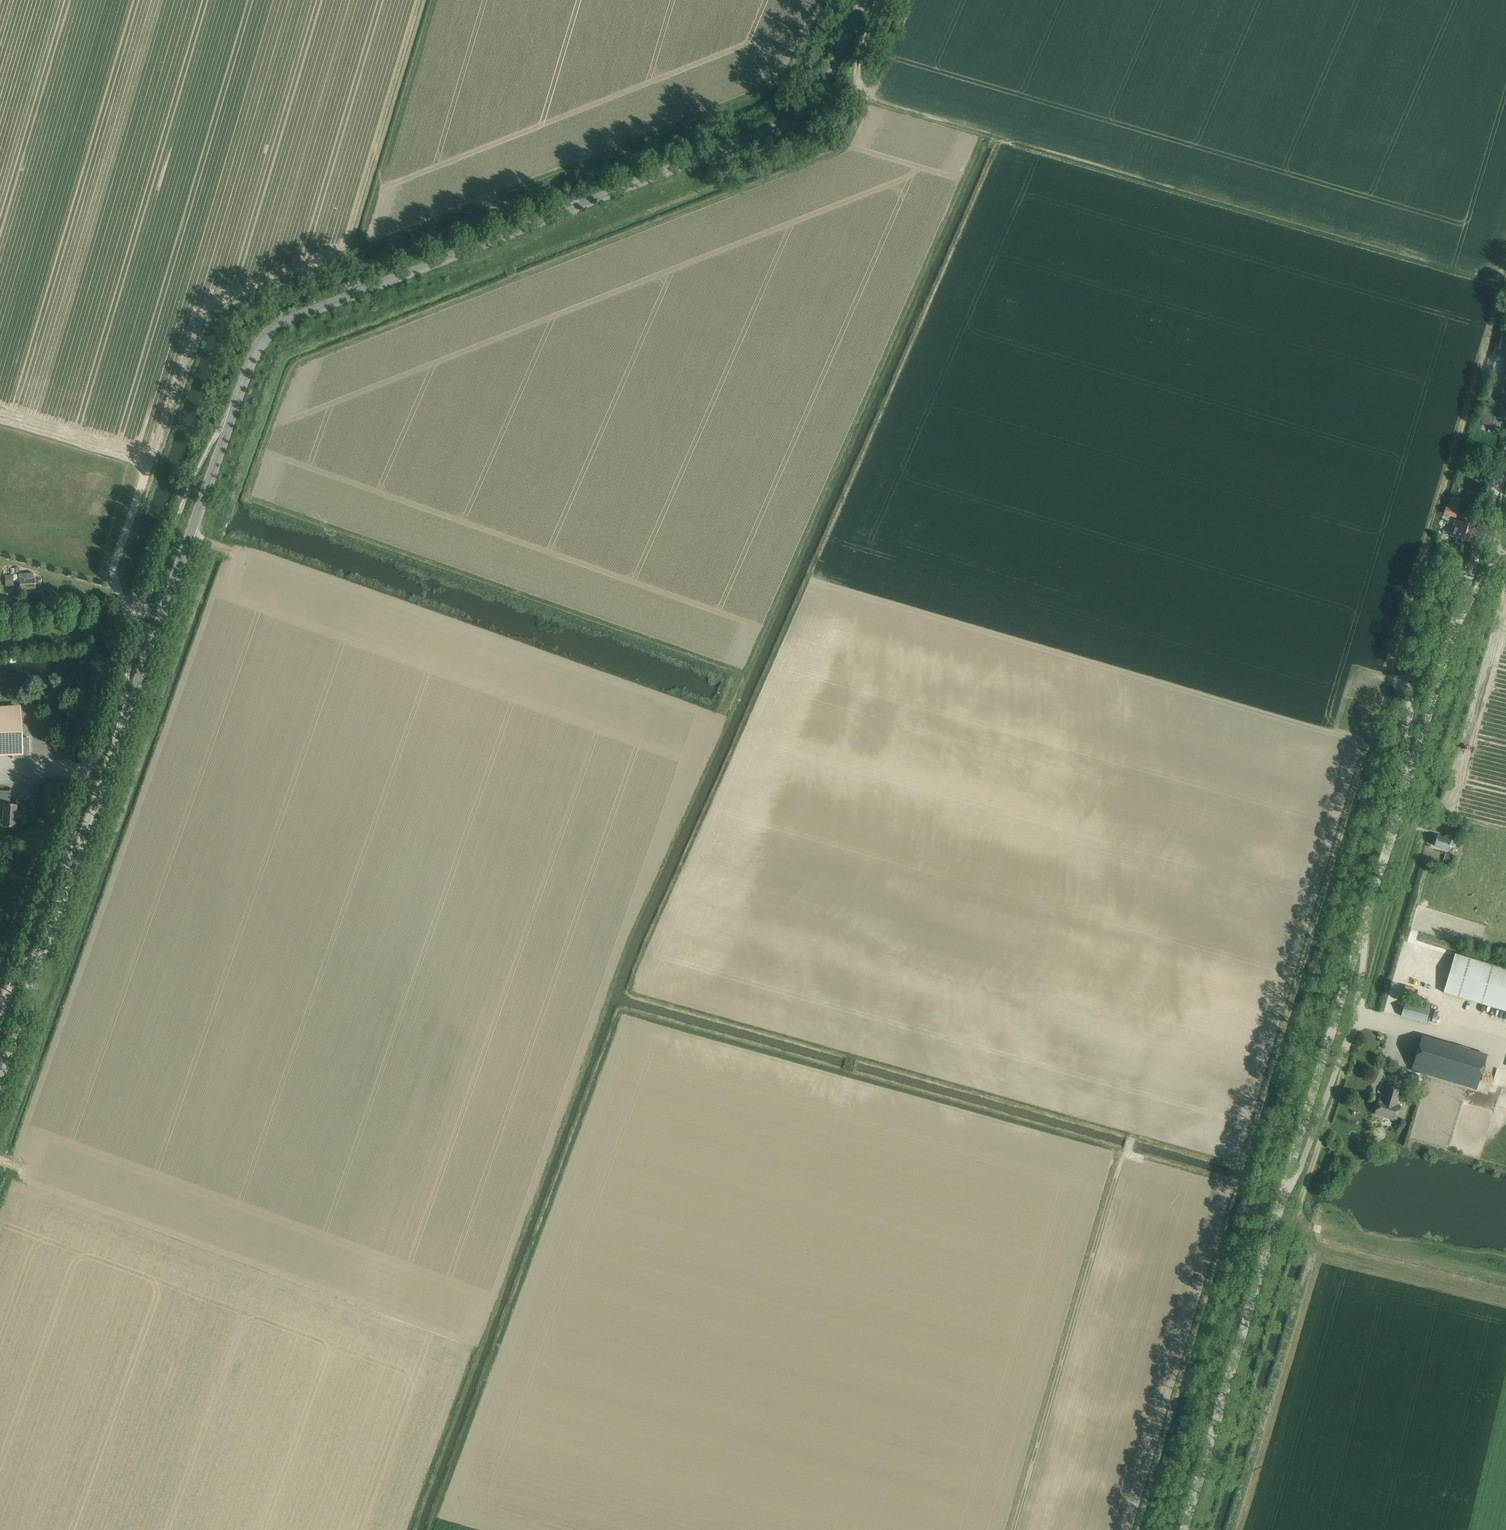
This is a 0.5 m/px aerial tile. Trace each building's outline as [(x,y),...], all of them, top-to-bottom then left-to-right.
[(1503,419),(1505,420),(1505,391),(1503,390),(1500,401),(1491,399),(1485,420),(1491,422),(1490,425),(1500,428),(1503,419)] [(1460,500),(1453,498),(1449,509),(1446,508),(1444,515),(1457,518),(1459,512),(1457,511),(1460,500)] [(1451,537),(1470,542),(1474,527),(1455,521),(1451,537)] [(33,573),(19,574),(20,591),(35,589),(33,573)] [(13,575),(5,576),(5,587),(14,586),(13,575)] [(0,707),(0,757),(12,756),(12,759),(30,758),(29,738),(22,738),(20,706),(0,707)] [(2,820),(2,828),(15,829),(16,806),(10,805),(10,793),(9,793),(0,793),(0,820),(2,820)] [(1455,848),(1457,842),(1437,836),(1434,846),(1449,850),(1450,847),(1455,848)] [(1448,854),(1446,860),(1454,862),(1455,856),(1448,854)] [(1444,993),(1505,1012),(1505,969),(1455,954),(1444,993)] [(1405,1003),(1401,1016),(1427,1023),(1430,1010),(1405,1003)] [(1419,1044),(1413,1067),(1412,1070),(1477,1090),(1488,1055),(1422,1035),(1419,1044)] [(1380,1100),(1376,1115),(1397,1121),(1401,1107),(1398,1105),(1402,1091),(1388,1087),(1384,1101),(1380,1100)]
